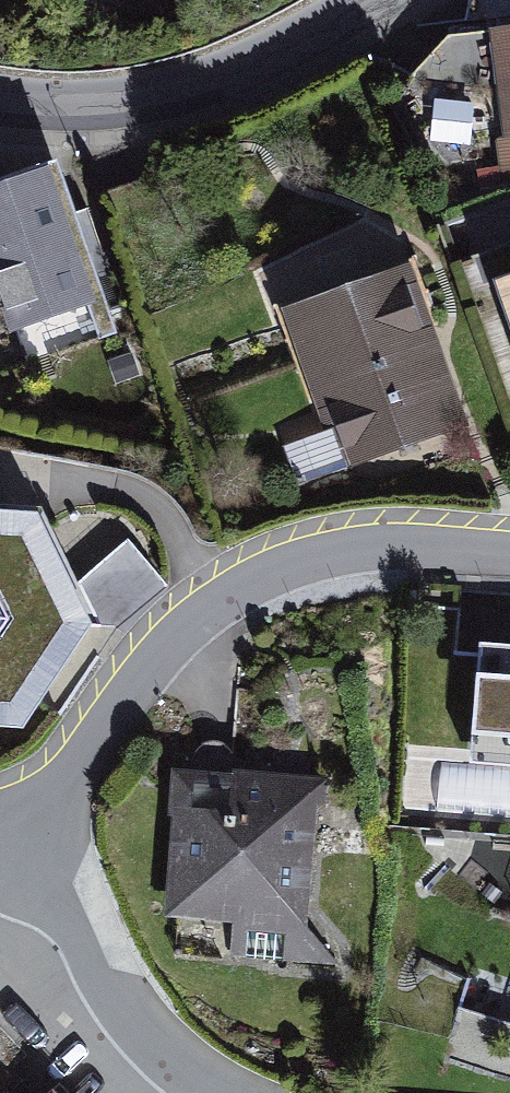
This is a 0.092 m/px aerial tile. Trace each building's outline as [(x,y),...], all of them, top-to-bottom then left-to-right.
[(490,18),(504,133),(496,134),(501,180),(509,179),(509,16),(490,18)] [(474,99),(434,95),(430,137),(469,141),(474,99)] [(0,167),(0,297),(9,323),(97,293),(48,151),(0,167)] [(413,252),(280,299),(314,396),(326,392),(332,409),(276,428),(295,483),(473,421),(413,252)] [(491,269),(509,321),(509,262),(491,269)] [(0,499),(0,719),(24,721),(93,616),(39,503),(0,499)] [(128,535),(80,579),(102,624),(117,628),(167,587),(128,535)] [(477,627),(467,760),(509,763),(509,629),(477,627)] [(233,769),(172,764),(169,810),(173,811),(165,910),(234,916),(231,956),(337,964),(308,922),(318,800),(326,801),(329,772),(233,765),(233,769)] [(54,1077),(39,1092),(70,1092),(54,1077)]
